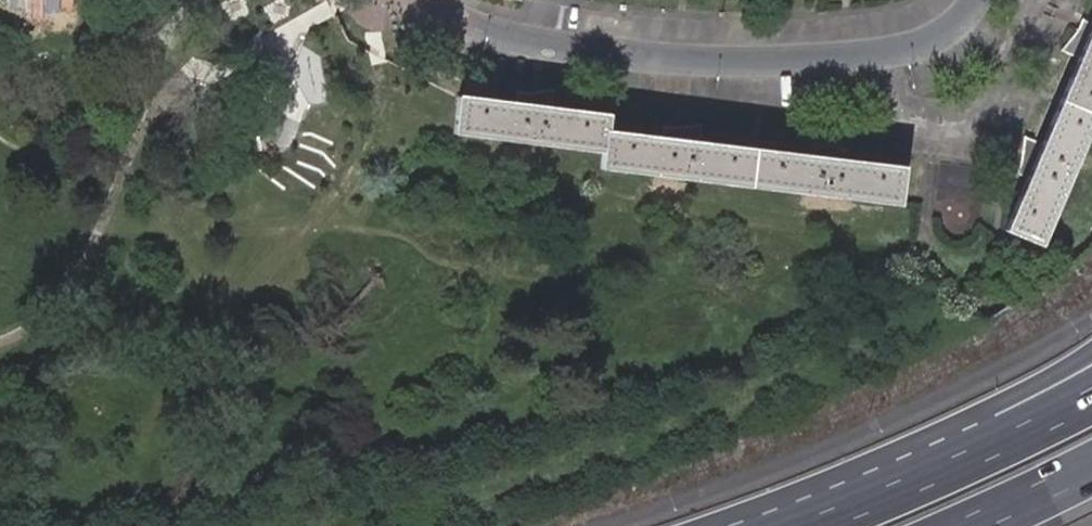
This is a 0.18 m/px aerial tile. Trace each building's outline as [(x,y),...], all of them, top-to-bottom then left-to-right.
[(1084,54),(1091,35),(1091,19),(1086,17),(1080,32),(1067,48),(1084,54)] [(1031,179),(1010,226),(1047,241),(1091,134),(1091,35),(1084,54),(1045,145),(1031,179)] [(517,96),(516,106),(553,111),(555,93),(529,97),(517,96)] [(553,111),(516,106),(462,100),(459,140),(609,156),(608,171),(908,206),(912,166),(858,160),(820,156),(704,144),(664,140),(611,134),(613,117),(553,111)] [(665,129),(664,140),(704,144),(705,126),(679,130),(665,129)] [(1020,175),(1031,179),(1045,145),(1029,138),(1026,160),(1020,175)] [(821,139),(820,156),(858,160),(859,149),(846,147),(821,139)]
